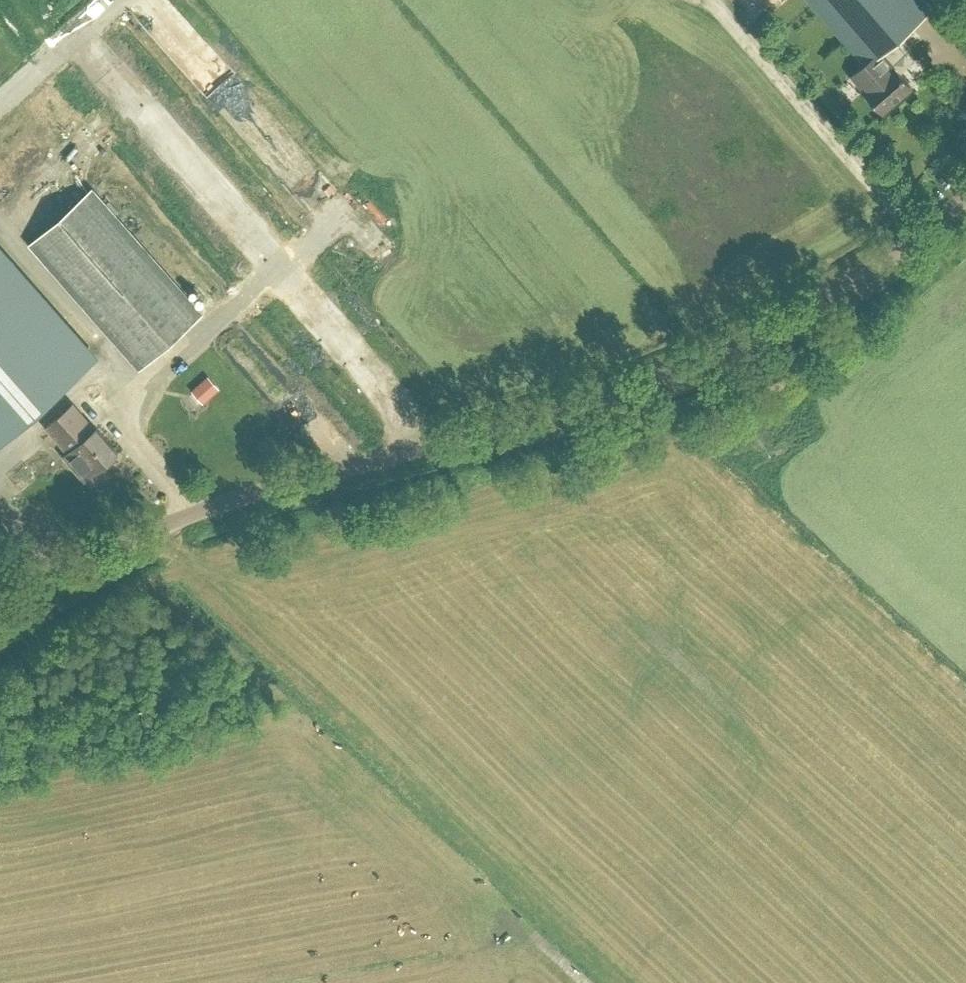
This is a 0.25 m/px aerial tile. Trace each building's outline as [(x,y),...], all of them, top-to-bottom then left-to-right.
[(863,63),(852,73),(866,90),(865,91),(882,112),(911,87),(894,66),(892,67),(879,52),(932,7),(926,0),(809,0),(863,63)] [(140,365),(202,312),(96,189),(35,242),(140,365)] [(100,361),(0,247),(0,448),(100,361)] [(209,376),(193,390),(203,403),(219,389),(209,376)] [(62,455),(83,479),(96,468),(97,469),(117,452),(118,451),(97,425),(94,427),(72,401),(46,425),(68,450),(62,455)] [(280,435),(264,441),(269,453),(284,447),(280,435)]
